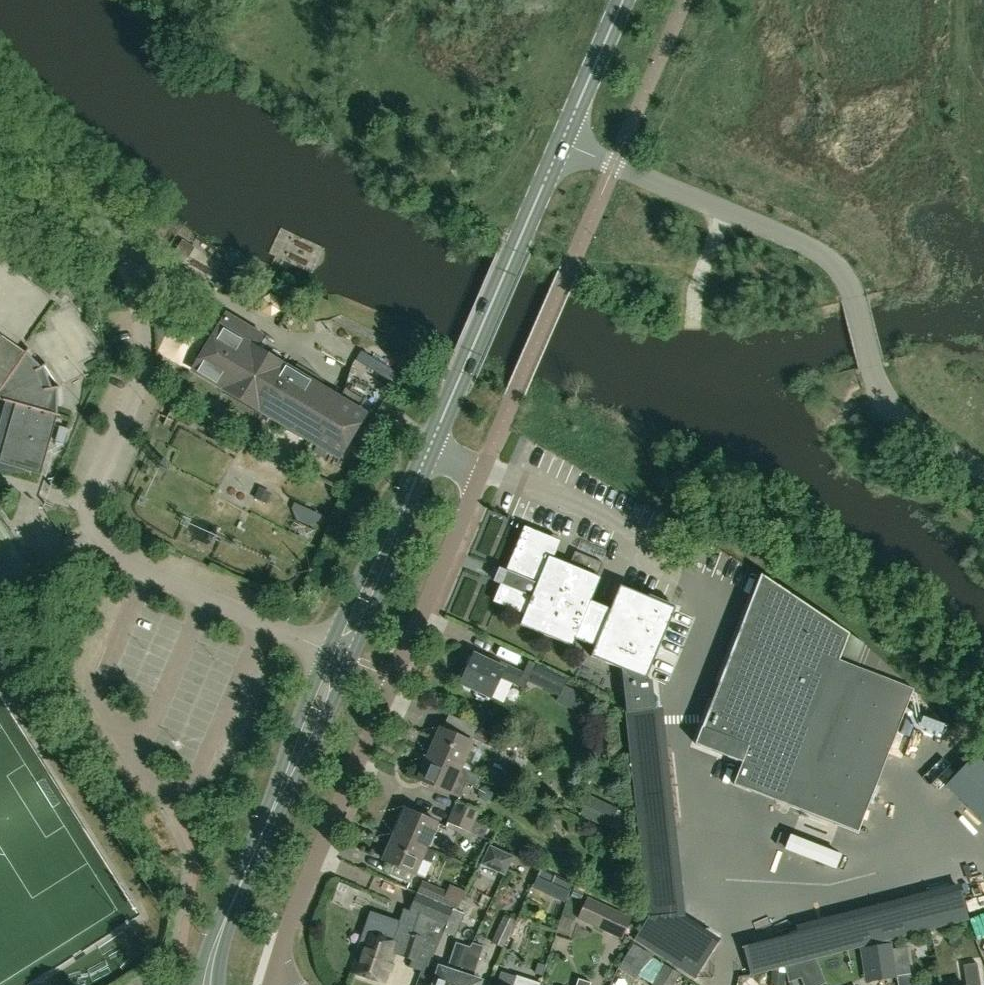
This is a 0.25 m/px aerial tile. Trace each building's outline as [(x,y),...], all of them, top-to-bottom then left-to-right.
[(339,400),(256,350),(265,335),(227,312),(218,327),(220,328),(195,370),(339,457),(361,420),(363,422),(366,417),(364,416),(364,415),(357,411),(364,400),(346,389),(339,400)] [(29,349),(28,349),(26,353),(0,335),(0,385),(2,387),(0,390),(0,391),(29,349)] [(0,391),(1,391),(4,400),(3,401),(16,404),(0,461),(0,463),(41,474),(57,416),(60,417),(61,415),(56,414),(56,389),(60,388),(60,387),(51,388),(43,367),(47,365),(46,364),(40,368),(26,354),(30,349),(29,349),(0,391)] [(356,360),(372,370),(377,360),(361,351),(356,360)] [(525,525),(493,602),(525,615),(521,624),(570,644),(573,636),(596,646),(592,655),(622,666),(638,815),(667,812),(653,678),(646,676),(673,610),(619,588),(610,612),(587,602),(603,562),(576,551),(571,564),(554,557),(561,541),(558,539),(529,527),(525,525)] [(695,743),(695,744),(742,763),(733,785),(857,835),(866,811),(913,690),(875,655),(862,643),(774,583),(761,574),(748,607),(695,743)] [(497,663),(474,653),(461,682),(492,697),(501,677),(518,684),(524,671),(498,660),(497,663)] [(560,696),(568,679),(535,662),(528,676),(529,676),(527,681),(560,696)] [(504,753),(507,747),(509,741),(478,726),(473,739),(504,753)] [(430,754),(471,771),(476,770),(482,755),(480,749),(470,745),(472,741),(441,728),(430,754)] [(482,776),(471,771),(430,754),(418,780),(460,797),(466,782),(478,787),(482,776)] [(609,829),(618,809),(589,795),(579,815),(609,829)] [(475,822),(476,821),(480,811),(457,801),(453,812),(475,822)] [(425,849),(425,848),(437,822),(405,808),(394,835),(425,849)] [(487,827),(476,821),(475,822),(453,812),(448,822),(471,832),(483,838),(487,827)] [(829,862),(835,847),(784,827),(778,842),(829,862)] [(434,852),(425,848),(425,849),(394,835),(383,860),(394,865),(390,874),(411,883),(421,858),(430,862),(434,852)] [(423,881),(417,893),(453,909),(458,910),(463,898),(447,891),(423,881)] [(366,931),(352,971),(386,982),(395,954),(412,960),(410,967),(421,971),(419,977),(425,978),(430,965),(443,933),(453,909),(417,893),(410,909),(419,913),(411,933),(397,928),(393,940),(377,935),(366,931)] [(622,940),(632,918),(587,897),(577,919),(622,940)] [(453,909),(443,933),(455,937),(465,913),(458,910),(453,909)] [(503,948),(514,926),(516,922),(504,916),(492,942),(503,948)] [(796,930),(741,944),(749,975),(750,975),(772,970),(785,967),(785,966),(805,961),(803,952),(797,929),(796,929),(796,930)] [(471,947),(458,943),(449,968),(441,965),(434,984),(457,984),(467,956),(471,947)] [(457,984),(478,984),(481,979),(472,976),(483,947),(472,943),(471,947),(467,956),(457,984)] [(874,946),(861,949),(867,981),(879,979),(896,976),(891,943),(874,946)] [(681,974),(652,957),(653,956),(633,944),(618,968),(635,979),(637,975),(652,984),(681,984),(676,982),(681,974)] [(825,962),(831,984),(844,984),(836,959),(825,962)] [(976,963),(962,965),(965,984),(980,984),(976,963)] [(771,984),(784,984),(786,972),(785,967),(772,970),(771,984)] [(541,983),(516,975),(515,977),(503,973),(500,984),(540,984),(541,983)] [(910,974),(897,976),(896,976),(896,977),(897,984),(912,984),(910,974)]
